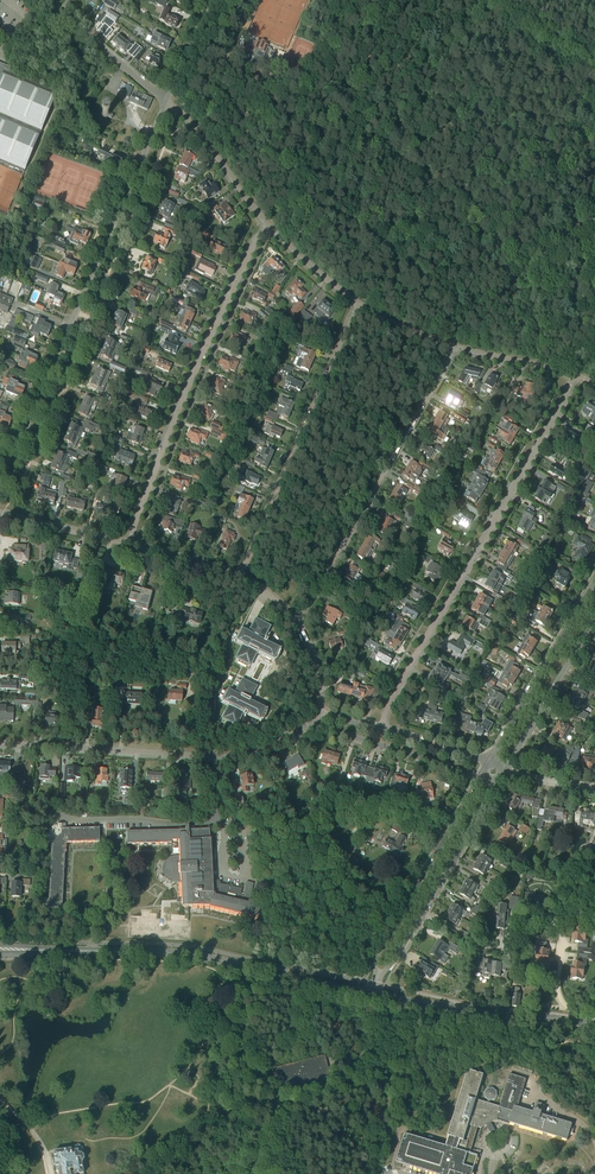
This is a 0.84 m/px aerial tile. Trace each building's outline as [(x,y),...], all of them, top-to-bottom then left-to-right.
[(102,3),(114,10),(118,3),(112,0),(104,0),(102,3)] [(176,27),(177,27),(178,24),(179,20),(170,16),(170,17),(168,16),(170,10),(165,8),(160,21),(165,23),(165,22),(167,23),(176,27)] [(112,20),(115,15),(109,11),(106,16),(112,20)] [(101,28),(97,32),(102,37),(102,38),(105,40),(111,33),(109,30),(114,24),(105,18),(99,25),(101,28)] [(168,38),(155,32),(152,37),(152,38),(169,46),(171,40),(168,39),(168,38)] [(167,49),(169,46),(152,38),(152,37),(148,35),(146,40),(150,42),(158,46),(157,47),(166,50),(166,49),(167,49)] [(126,42),(118,36),(116,39),(115,38),(113,41),(114,42),(113,43),(124,52),(126,50),(128,53),(132,56),(139,47),(136,44),(132,48),(129,46),(131,44),(127,41),(126,42)] [(263,69),(271,49),(251,40),(246,53),(245,52),(242,60),(243,60),(244,58),(248,59),(247,62),(263,69)] [(138,61),(146,51),(143,48),(135,58),(138,61)] [(152,54),(150,53),(149,57),(151,58),(149,62),(159,66),(160,66),(161,64),(161,62),(161,61),(160,61),(161,58),(153,54),(152,54)] [(3,163),(3,164),(3,163),(8,165),(8,166),(9,166),(14,168),(14,169),(14,168),(19,170),(19,171),(20,171),(20,170),(24,172),(57,93),(53,91),(53,90),(53,91),(48,89),(48,88),(47,88),(47,89),(42,86),(37,84),(36,83),(36,84),(31,82),(31,81),(31,82),(26,80),(26,79),(25,79),(20,77),(21,77),(20,77),(15,75),(15,74),(14,75),(9,73),(10,72),(9,72),(9,73),(8,72),(10,68),(3,65),(2,61),(0,62),(0,162),(3,163)] [(133,88),(126,85),(122,94),(129,97),(133,88)] [(152,99),(136,92),(135,94),(134,94),(130,102),(147,110),(152,99)] [(111,118),(113,115),(110,114),(110,113),(109,112),(109,111),(107,110),(106,110),(105,110),(104,110),(103,111),(102,112),(102,113),(102,114),(102,115),(102,117),(103,117),(104,118),(106,118),(107,118),(108,118),(108,117),(111,118)] [(112,156),(99,150),(98,154),(105,157),(121,163),(124,157),(114,153),(112,156)] [(193,173),(194,170),(188,167),(193,155),(185,152),(180,165),(181,165),(185,167),(184,169),(193,173)] [(118,169),(121,163),(105,157),(104,160),(106,161),(104,163),(108,165),(118,169)] [(184,169),(185,167),(181,165),(180,167),(179,167),(174,178),(179,180),(179,179),(185,181),(188,175),(192,177),(192,176),(193,174),(193,173),(184,169)] [(211,186),(209,183),(208,183),(206,181),(199,185),(203,191),(208,199),(219,192),(216,188),(217,187),(214,183),(211,186)] [(29,203),(27,208),(33,210),(34,208),(42,211),(44,206),(43,205),(45,202),(30,196),(29,200),(27,202),(29,203)] [(203,208),(210,203),(207,199),(200,203),(203,208)] [(168,211),(171,212),(177,215),(179,210),(173,208),(174,205),(170,203),(170,204),(165,202),(164,204),(163,204),(161,208),(168,211)] [(235,215),(226,203),(218,208),(216,205),(205,213),(207,216),(214,211),(224,224),(225,223),(226,224),(229,222),(228,221),(235,215)] [(170,221),(171,218),(169,217),(171,212),(168,211),(161,208),(159,213),(160,213),(159,216),(165,218),(164,218),(170,221)] [(177,231),(179,227),(166,222),(165,226),(177,231)] [(91,235),(75,227),(74,229),(69,227),(68,231),(75,234),(80,236),(89,239),(91,235)] [(201,228),(199,233),(206,236),(208,231),(201,228)] [(175,236),(177,232),(170,229),(168,233),(168,234),(164,233),(163,235),(157,233),(153,241),(160,244),(159,247),(165,250),(166,247),(170,238),(172,234),(175,236)] [(75,234),(71,242),(80,246),(81,243),(89,246),(91,241),(75,234)] [(52,235),(50,241),(62,246),(64,247),(67,242),(64,241),(52,235)] [(64,253),(66,249),(48,241),(46,246),(64,253)] [(222,254),(223,253),(224,252),(225,250),(225,249),(226,247),(212,241),(209,248),(222,254)] [(201,258),(202,255),(191,249),(189,253),(201,258)] [(34,268),(39,258),(32,255),(28,265),(34,268)] [(153,270),(156,264),(155,264),(156,261),(147,257),(142,269),(148,271),(147,273),(147,275),(150,276),(151,275),(153,270)] [(158,260),(158,262),(166,265),(170,267),(171,265),(172,262),(171,261),(159,257),(158,260)] [(279,262),(274,257),(273,258),(272,257),(265,265),(268,267),(267,268),(270,272),(279,262)] [(76,270),(78,265),(69,261),(70,260),(66,258),(63,265),(71,268),(71,269),(73,270),(74,269),(76,270)] [(212,276),(216,268),(209,265),(210,263),(200,259),(199,261),(202,262),(198,271),(204,274),(205,272),(212,276)] [(278,277),(284,270),(282,269),(285,267),(279,262),(270,272),(273,274),(274,273),(278,277)] [(71,268),(63,265),(59,263),(57,268),(58,269),(55,275),(63,278),(65,272),(74,275),(76,270),(74,269),(73,270),(71,269),(71,268)] [(199,282),(200,278),(184,271),(182,275),(193,280),(193,279),(199,282)] [(48,278),(37,274),(35,279),(46,284),(48,278)] [(306,293),(301,289),(304,285),(297,279),(286,291),(290,295),(292,293),(297,297),(298,295),(302,298),(306,293)] [(139,289),(134,287),(131,295),(145,301),(149,293),(155,296),(158,288),(155,287),(141,281),(139,286),(140,287),(139,289)] [(65,296),(57,292),(59,287),(51,283),(46,294),(49,296),(49,295),(57,299),(57,300),(59,301),(60,300),(63,301),(65,296)] [(201,299),(204,293),(202,292),(203,290),(196,287),(197,286),(190,283),(186,292),(191,294),(190,295),(195,298),(196,296),(198,297),(198,298),(199,299),(199,298),(201,299)] [(272,292),(276,295),(277,294),(276,293),(280,288),(277,285),(272,292)] [(265,306),(267,303),(264,301),(267,295),(254,289),(250,297),(262,303),(262,304),(265,306)] [(7,313),(13,299),(0,294),(0,310),(7,313)] [(59,301),(57,300),(57,299),(49,295),(49,296),(46,303),(52,305),(52,303),(60,306),(63,301),(60,300),(59,301)] [(190,305),(174,298),(173,301),(182,306),(180,309),(184,311),(181,318),(191,322),(193,318),(192,318),(194,315),(193,315),(195,312),(187,308),(189,305),(190,305)] [(334,310),(334,309),(323,301),(320,305),(319,304),(314,312),(317,314),(319,312),(324,315),(325,314),(329,317),(331,314),(332,314),(334,311),(334,310)] [(304,307),(299,302),(290,312),(295,316),(304,307)] [(273,318),(276,314),(268,307),(265,312),(273,318)] [(19,318),(22,312),(16,309),(13,316),(19,318)] [(264,318),(267,314),(261,310),(258,313),(264,318)] [(299,316),(308,323),(312,317),(303,310),(299,316)] [(252,314),(244,311),(240,319),(251,324),(253,320),(254,321),(257,314),(253,311),(252,314)] [(31,323),(34,317),(22,312),(19,318),(20,319),(27,322),(31,323)] [(123,314),(118,312),(117,314),(116,314),(114,318),(124,322),(125,318),(128,319),(129,316),(124,313),(123,314)] [(178,316),(173,326),(161,320),(159,323),(173,330),(175,327),(185,331),(187,328),(187,329),(189,326),(191,322),(181,318),(178,316)] [(38,324),(37,326),(49,332),(51,327),(44,323),(45,320),(40,318),(38,324)] [(123,331),(124,328),(122,327),(124,322),(114,318),(112,323),(113,323),(112,326),(117,328),(117,329),(123,331)] [(14,329),(17,322),(10,319),(7,326),(14,329)] [(168,333),(170,329),(162,325),(160,329),(168,333)] [(37,326),(36,326),(33,334),(38,337),(40,333),(47,337),(49,332),(37,326)] [(20,338),(22,333),(14,329),(12,334),(20,338)] [(143,331),(140,339),(145,341),(148,333),(143,331)] [(250,338),(238,333),(237,335),(233,334),(229,342),(235,344),(234,347),(239,349),(242,343),(243,344),(245,340),(248,341),(250,338)] [(169,334),(167,340),(166,340),(162,348),(175,354),(177,350),(179,345),(176,343),(176,342),(177,342),(179,338),(169,334)] [(23,348),(26,341),(15,336),(12,343),(23,348)] [(108,339),(104,348),(112,351),(114,352),(116,353),(120,345),(108,339)] [(141,347),(131,342),(129,346),(129,347),(139,352),(141,347)] [(112,361),(116,353),(114,352),(112,351),(104,348),(101,356),(112,361)] [(299,357),(300,358),(312,363),(316,354),(303,349),(299,357)] [(20,356),(21,356),(22,356),(23,357),(36,363),(38,357),(22,350),(20,356)] [(34,367),(36,363),(23,357),(22,356),(21,356),(19,361),(21,362),(19,367),(27,370),(29,365),(34,367)] [(231,360),(223,356),(219,365),(226,368),(225,370),(228,372),(229,370),(230,370),(234,372),(239,361),(232,358),(231,360)] [(259,368),(261,364),(242,356),(241,359),(259,368)] [(169,372),(172,365),(157,358),(156,361),(158,362),(156,367),(169,372)] [(308,372),(312,363),(300,358),(296,366),(302,369),(301,370),(306,372),(307,371),(308,372)] [(4,360),(3,364),(14,369),(16,365),(4,360)] [(124,373),(127,368),(111,361),(109,366),(115,369),(124,373)] [(287,364),(285,368),(293,372),(295,368),(287,364)] [(465,369),(458,381),(461,382),(462,382),(466,384),(471,376),(478,377),(481,378),(484,371),(480,370),(480,372),(466,368),(466,369),(465,369)] [(104,372),(98,369),(94,377),(102,380),(107,382),(111,373),(105,370),(104,372)] [(124,379),(126,374),(124,373),(115,369),(113,374),(124,379)] [(143,370),(141,374),(148,376),(144,386),(147,387),(145,393),(154,396),(156,391),(160,392),(163,385),(155,382),(156,380),(151,378),(153,374),(143,370)] [(492,391),(495,386),(493,385),(497,378),(491,374),(484,386),(478,383),(474,391),(470,397),(474,392),(477,394),(480,389),(486,392),(488,389),(492,391)] [(102,393),(107,382),(102,380),(94,377),(91,385),(98,388),(97,390),(102,393)] [(235,386),(238,380),(231,378),(229,383),(235,386)] [(293,379),(291,378),(289,382),(291,383),(288,390),(296,393),(297,390),(300,391),(303,384),(293,379)] [(220,380),(217,379),(211,390),(216,392),(216,393),(222,396),(224,392),(221,391),(225,381),(220,379),(220,380)] [(21,386),(17,384),(18,383),(9,380),(6,386),(8,386),(23,393),(25,388),(24,387),(25,386),(22,385),(21,386)] [(533,390),(534,384),(527,383),(526,389),(515,386),(513,393),(517,394),(517,396),(529,398),(528,400),(533,401),(535,391),(533,390)] [(21,398),(23,393),(8,386),(6,392),(21,398)] [(452,394),(451,394),(445,403),(455,409),(457,405),(461,407),(464,402),(460,400),(461,399),(458,398),(459,395),(453,392),(452,394)] [(144,408),(146,404),(148,399),(133,393),(131,393),(129,398),(137,401),(136,405),(141,407),(138,415),(149,419),(152,411),(144,408)] [(291,411),(294,404),(288,401),(289,397),(282,394),(280,398),(281,399),(278,406),(291,411)] [(90,409),(93,401),(85,397),(82,406),(90,409)] [(590,402),(586,408),(585,407),(582,411),(584,412),(583,413),(587,416),(590,412),(594,415),(594,413),(594,403),(593,402),(592,403),(590,402)] [(211,421),(214,414),(211,413),(214,407),(205,404),(201,415),(205,417),(205,418),(211,421)] [(505,414),(509,408),(502,404),(498,410),(505,414)] [(90,409),(82,406),(78,413),(86,417),(89,419),(91,415),(92,416),(94,411),(90,409)] [(288,418),(291,411),(278,406),(276,410),(278,411),(277,414),(288,418)] [(12,419),(4,415),(6,412),(0,410),(0,419),(4,421),(7,423),(7,421),(10,422),(12,419)] [(465,418),(468,414),(460,410),(457,414),(465,418)] [(269,411),(266,416),(273,419),(275,413),(269,411)] [(449,414),(444,411),(443,413),(440,412),(435,420),(446,426),(449,421),(448,420),(446,418),(449,414)] [(463,424),(466,419),(454,412),(451,417),(463,424)] [(506,415),(503,420),(511,424),(513,420),(506,415)] [(476,426),(481,421),(476,417),(471,422),(476,426)] [(0,419),(0,426),(0,425),(8,429),(10,422),(7,421),(7,423),(4,421),(0,419)] [(430,434),(442,440),(446,432),(445,432),(448,427),(446,426),(435,420),(431,429),(433,430),(430,434)] [(222,431),(224,426),(212,421),(210,427),(222,431)] [(94,431),(95,428),(84,423),(83,427),(94,431)] [(514,438),(519,430),(507,423),(503,431),(502,430),(502,431),(508,434),(514,438)] [(76,427),(71,425),(68,433),(76,436),(75,436),(80,438),(82,432),(83,432),(84,429),(81,428),(76,425),(76,427)] [(272,427),(270,426),(268,425),(264,433),(269,435),(270,434),(280,438),(283,431),(273,426),(272,427)] [(133,426),(131,433),(142,437),(144,430),(137,427),(133,426)] [(227,434),(222,432),(222,431),(210,427),(213,428),(211,433),(217,435),(218,433),(222,434),(221,438),(225,440),(227,434)] [(205,441),(206,440),(207,436),(205,435),(206,432),(200,430),(199,432),(191,429),(188,437),(191,439),(191,441),(199,444),(201,439),(205,441)] [(510,445),(514,438),(508,434),(502,431),(499,435),(500,436),(498,440),(503,442),(510,445)] [(586,439),(588,435),(583,432),(581,436),(575,433),(574,435),(572,433),(568,440),(569,440),(567,444),(578,450),(582,443),(585,445),(588,440),(586,439)] [(72,444),(75,436),(76,436),(68,433),(64,441),(72,444)] [(130,433),(129,433),(126,440),(139,445),(142,437),(131,433),(130,433)] [(115,436),(114,440),(116,441),(123,444),(127,445),(128,442),(120,438),(120,437),(116,436),(116,437),(115,436)] [(496,444),(498,441),(490,436),(488,439),(496,444)] [(451,447),(444,443),(442,447),(449,452),(454,455),(457,449),(451,446),(451,447)] [(496,446),(490,443),(490,444),(488,446),(493,449),(488,458),(490,459),(492,460),(499,464),(503,457),(502,456),(503,454),(494,449),(496,446)] [(447,457),(449,452),(442,447),(436,444),(434,450),(447,457)] [(429,449),(423,446),(419,453),(425,456),(424,456),(429,459),(433,451),(429,448),(429,449)] [(267,449),(263,448),(260,455),(271,459),(274,452),(267,449)] [(87,453),(78,449),(76,453),(93,460),(96,455),(88,451),(87,453)] [(76,459),(78,455),(68,450),(67,453),(72,456),(72,457),(76,459)] [(135,455),(120,450),(116,461),(131,467),(131,466),(132,467),(134,459),(134,458),(135,455)] [(58,452),(54,460),(62,464),(66,466),(69,458),(71,459),(72,457),(65,454),(64,455),(58,452)] [(190,455),(182,452),(179,461),(191,465),(193,460),(193,461),(195,457),(199,458),(200,456),(191,452),(190,455)] [(271,459),(260,455),(258,459),(256,458),(254,462),(260,465),(259,466),(267,469),(271,459)] [(225,462),(235,466),(238,461),(227,457),(225,462)] [(490,459),(488,458),(483,466),(494,472),(499,464),(492,460),(490,459)] [(54,460),(51,468),(58,471),(57,473),(60,474),(61,474),(63,475),(65,470),(67,466),(66,466),(62,464),(54,460)] [(107,472),(109,467),(97,462),(95,467),(107,472)] [(415,464),(411,462),(407,469),(420,476),(422,472),(420,471),(421,468),(418,466),(419,465),(415,463),(415,464)] [(481,471),(483,467),(474,462),(472,466),(481,471)] [(562,479),(566,472),(554,465),(550,472),(562,479)] [(417,481),(420,476),(407,469),(403,476),(414,482),(415,480),(417,481)] [(471,484),(475,487),(483,491),(487,484),(486,484),(488,481),(484,478),(486,475),(476,469),(474,474),(476,475),(471,484)] [(583,482),(586,484),(592,473),(585,469),(581,476),(583,478),(583,479),(584,480),(583,482)] [(244,471),(240,481),(246,484),(246,482),(251,484),(257,486),(260,478),(255,476),(250,473),(251,472),(246,470),(244,471)] [(579,475),(571,470),(569,473),(577,478),(579,475)] [(122,490),(127,479),(113,474),(112,478),(114,479),(111,487),(113,488),(114,486),(122,490)] [(194,478),(209,484),(210,480),(195,474),(194,478)] [(49,486),(51,476),(48,475),(46,482),(43,481),(42,485),(49,486)] [(182,479),(174,476),(171,485),(176,487),(176,489),(182,491),(184,484),(188,486),(190,482),(186,480),(187,478),(183,476),(182,479)] [(540,488),(539,490),(538,491),(538,492),(535,498),(541,502),(541,501),(543,502),(543,503),(544,503),(547,504),(550,498),(550,499),(553,494),(553,493),(556,488),(551,485),(552,484),(545,480),(541,487),(541,486),(540,488),(540,487),(540,488)] [(590,495),(587,493),(593,484),(588,481),(581,495),(587,499),(588,499),(590,495)] [(567,488),(559,483),(557,486),(565,491),(567,488)] [(419,495),(421,492),(420,491),(414,488),(408,484),(405,488),(418,496),(419,495)] [(471,484),(464,496),(475,502),(478,497),(479,498),(483,491),(475,487),(471,484)] [(244,489),(237,486),(235,492),(242,494),(244,489)] [(402,500),(407,491),(397,486),(392,494),(402,500)] [(448,491),(458,497),(461,493),(450,487),(448,491)] [(45,503),(48,491),(40,489),(37,501),(45,503)] [(54,504),(56,496),(57,492),(48,490),(48,491),(45,503),(54,504)] [(400,504),(402,500),(392,494),(388,502),(395,506),(397,502),(400,504)] [(74,509),(77,501),(73,500),(74,496),(69,495),(67,507),(74,509)] [(244,496),(244,497),(240,495),(237,503),(250,509),(253,500),(244,496)] [(176,513),(177,511),(181,502),(166,496),(163,505),(167,507),(166,509),(176,513)] [(466,503),(456,497),(455,498),(451,496),(448,501),(452,503),(453,502),(463,507),(466,503)] [(77,499),(77,501),(74,509),(83,511),(85,503),(86,503),(87,499),(81,498),(81,499),(77,499)] [(210,503),(198,498),(196,503),(207,508),(210,503)] [(104,516),(108,500),(105,499),(104,502),(103,506),(98,505),(96,514),(104,516)] [(593,507),(594,504),(594,503),(588,499),(587,499),(585,502),(593,507)] [(113,518),(115,509),(110,508),(111,503),(111,501),(108,500),(104,516),(113,518)] [(246,517),(250,509),(237,503),(234,509),(239,512),(238,514),(237,517),(245,520),(246,517)] [(536,524),(537,521),(537,519),(534,517),(535,515),(532,513),(534,510),(534,508),(531,507),(529,507),(523,517),(531,522),(531,521),(536,524)] [(472,522),(471,521),(474,517),(466,513),(467,512),(462,509),(459,514),(456,513),(453,518),(460,522),(458,524),(466,529),(469,525),(470,524),(471,525),(472,522)] [(394,527),(397,523),(386,516),(387,515),(382,512),(378,518),(382,520),(376,530),(385,535),(391,525),(394,527)] [(411,523),(415,518),(406,512),(403,518),(411,523)] [(527,533),(529,530),(527,529),(531,522),(523,517),(517,527),(527,533)] [(584,532),(586,529),(571,520),(570,523),(584,532)] [(412,531),(415,526),(407,521),(404,526),(412,531)] [(166,522),(163,522),(161,529),(164,530),(164,531),(171,533),(172,529),(174,530),(175,525),(166,522)] [(186,537),(187,538),(189,538),(189,539),(190,540),(191,540),(192,540),(193,539),(196,540),(197,535),(199,536),(199,537),(204,538),(206,531),(199,529),(200,527),(190,524),(186,537)] [(233,540),(235,536),(233,535),(234,534),(226,530),(219,546),(227,549),(231,539),(233,540)] [(591,541),(582,535),(581,537),(578,536),(577,536),(576,536),(575,537),(574,538),(574,539),(575,540),(576,541),(574,544),(581,548),(576,558),(583,563),(593,546),(589,544),(591,541)] [(380,541),(372,536),(370,539),(368,537),(363,545),(370,549),(373,551),(374,552),(375,551),(375,550),(375,549),(376,548),(376,547),(377,545),(377,544),(378,544),(380,541)] [(545,549),(551,538),(546,536),(540,547),(545,549)] [(450,553),(455,546),(452,544),(452,543),(443,539),(439,547),(442,549),(441,552),(448,556),(450,553)] [(532,545),(521,539),(517,545),(513,544),(513,545),(509,542),(504,551),(514,556),(519,547),(520,548),(521,545),(529,549),(532,545)] [(28,562),(29,545),(26,545),(26,546),(12,545),(12,550),(9,550),(8,561),(10,561),(10,563),(14,563),(14,562),(23,562),(23,563),(26,564),(27,562),(28,562)] [(374,552),(373,551),(370,549),(363,545),(357,556),(367,562),(373,552),(374,552)] [(55,551),(53,561),(59,563),(59,564),(63,565),(63,563),(69,565),(69,566),(69,567),(77,569),(79,562),(70,560),(71,555),(63,553),(55,551)] [(506,564),(509,558),(511,560),(514,556),(504,551),(499,559),(501,560),(499,564),(504,567),(502,570),(505,572),(509,566),(506,564)] [(427,563),(430,558),(424,555),(421,559),(427,563)] [(438,579),(441,574),(440,573),(442,570),(431,564),(426,572),(430,575),(428,579),(434,583),(437,578),(438,579)] [(357,584),(360,580),(357,578),(358,576),(357,575),(359,570),(351,566),(344,577),(357,584)] [(94,568),(88,567),(85,576),(91,577),(94,568)] [(566,587),(570,579),(569,578),(572,574),(560,567),(555,578),(554,579),(555,580),(555,581),(556,582),(566,587)] [(122,585),(124,574),(107,570),(104,581),(106,581),(105,588),(114,590),(116,583),(122,585)] [(501,575),(494,571),(490,579),(500,585),(502,585),(506,579),(510,581),(513,577),(503,572),(501,575)] [(383,584),(386,577),(380,574),(377,581),(383,584)] [(498,588),(500,585),(490,579),(485,586),(493,590),(495,586),(498,588)] [(541,588),(535,584),(536,583),(530,580),(528,585),(533,588),(539,591),(541,588)] [(424,605),(428,596),(419,591),(421,588),(414,584),(413,587),(416,589),(411,598),(424,605)] [(137,589),(134,588),(134,587),(132,587),(129,596),(131,597),(130,601),(140,603),(149,605),(150,599),(152,600),(154,593),(141,589),(141,592),(138,591),(139,589),(137,589)] [(501,601),(503,597),(494,592),(492,596),(501,601)] [(19,605),(20,593),(8,593),(8,597),(5,597),(4,604),(19,605)] [(481,594),(476,602),(484,607),(488,609),(493,600),(499,604),(503,606),(505,603),(501,601),(492,596),(490,600),(481,594)] [(403,604),(406,606),(402,612),(415,620),(420,612),(411,607),(413,603),(406,599),(403,604)] [(484,607),(476,602),(472,609),(481,615),(479,619),(481,620),(485,622),(487,619),(484,617),(488,609),(484,607)] [(549,619),(553,612),(539,604),(537,607),(541,609),(539,613),(549,619)] [(333,610),(330,608),(327,606),(323,615),(328,618),(326,622),(333,626),(337,618),(340,620),(342,615),(349,619),(351,615),(341,610),(339,613),(333,609),(333,610)] [(190,610),(183,608),(181,614),(186,615),(185,620),(189,622),(189,623),(194,624),(194,623),(200,624),(203,613),(196,611),(191,609),(190,610)] [(404,624),(402,622),(404,619),(390,611),(388,614),(398,620),(394,627),(400,630),(397,635),(403,639),(407,631),(402,628),(404,624)] [(539,613),(535,611),(529,621),(536,624),(537,622),(545,626),(547,623),(548,624),(550,620),(549,620),(549,619),(539,613)] [(31,620),(31,614),(21,614),(21,619),(9,618),(9,617),(4,617),(3,627),(20,628),(24,628),(24,619),(31,620)] [(479,624),(467,617),(463,625),(471,629),(474,631),(479,624),(487,629),(490,625),(485,622),(481,620),(479,624)] [(263,639),(269,628),(265,626),(267,623),(257,618),(249,633),(246,631),(244,630),(242,632),(241,632),(240,631),(236,639),(237,640),(237,641),(238,641),(237,643),(243,646),(237,658),(237,657),(237,658),(239,659),(239,660),(247,665),(248,664),(251,665),(256,653),(266,658),(264,660),(270,663),(271,661),(274,662),(276,660),(277,660),(276,660),(277,658),(278,659),(281,654),(280,653),(280,652),(281,652),(280,651),(281,649),(267,642),(268,640),(266,639),(265,640),(263,639)] [(385,638),(387,640),(383,648),(388,651),(390,647),(395,650),(398,645),(399,646),(403,639),(397,635),(389,631),(385,638)] [(504,633),(501,631),(494,645),(493,644),(492,645),(499,649),(500,648),(498,647),(506,634),(504,633)] [(522,643),(523,644),(525,645),(533,649),(537,642),(535,641),(535,639),(533,638),(527,634),(522,643)] [(29,644),(30,635),(21,635),(21,643),(10,642),(10,644),(2,644),(2,652),(10,652),(10,653),(15,653),(15,649),(20,649),(21,644),(24,644),(29,644)] [(469,646),(472,641),(462,635),(457,643),(452,641),(448,648),(460,655),(464,648),(463,647),(465,644),(469,646)] [(332,651),(346,646),(343,638),(329,643),(332,651)] [(483,647),(485,643),(475,638),(473,642),(483,647)] [(368,640),(365,645),(369,647),(370,645),(377,649),(378,649),(378,650),(380,646),(368,640)] [(525,645),(523,644),(517,654),(525,658),(527,656),(529,657),(533,649),(525,645)] [(496,654),(499,649),(492,645),(489,651),(492,652),(496,654)] [(377,649),(375,653),(378,654),(376,658),(388,665),(392,658),(380,651),(378,650),(378,649),(377,649)] [(90,653),(89,661),(97,662),(98,654),(90,653)] [(516,679),(520,672),(517,670),(519,666),(512,662),(508,669),(511,670),(508,675),(512,677),(516,679)] [(447,680),(450,675),(453,677),(455,674),(439,665),(437,668),(436,668),(434,672),(446,680),(447,680)] [(594,682),(594,671),(590,668),(585,676),(594,682)] [(434,672),(433,674),(431,673),(429,677),(431,677),(429,680),(444,689),(446,686),(443,684),(446,680),(434,672)] [(462,672),(460,676),(467,680),(470,676),(462,672)] [(512,686),(516,679),(512,677),(508,675),(504,672),(498,682),(507,687),(509,684),(512,686)] [(34,685),(34,676),(20,675),(20,679),(27,679),(27,680),(32,684),(34,685)] [(497,681),(488,676),(485,681),(494,686),(497,681)] [(17,681),(1,681),(1,691),(5,691),(5,689),(16,690),(19,690),(19,682),(17,682),(17,681)] [(250,700),(256,688),(242,681),(236,693),(230,690),(229,692),(228,692),(226,691),(222,699),(224,700),(223,701),(224,701),(223,704),(229,707),(223,718),(226,719),(225,720),(234,725),(234,724),(237,725),(243,714),(244,714),(243,716),(246,717),(247,716),(252,718),(250,721),(256,724),(257,721),(261,723),(262,720),(263,721),(263,720),(263,718),(265,719),(267,714),(266,713),(267,712),(266,711),(268,709),(250,700)] [(366,687),(358,685),(359,685),(354,683),(353,686),(350,695),(363,699),(362,700),(367,702),(375,689),(366,687)] [(186,689),(186,685),(178,684),(178,690),(174,690),(174,691),(169,690),(168,701),(177,701),(177,703),(181,703),(182,697),(184,697),(185,689),(186,689)] [(349,687),(340,684),(337,692),(350,696),(350,695),(353,686),(350,684),(349,687)] [(501,704),(505,697),(498,693),(500,690),(494,686),(491,690),(493,691),(489,697),(492,699),(501,704)] [(141,705),(141,694),(130,694),(131,687),(125,687),(124,698),(126,698),(126,704),(141,705)] [(585,703),(587,700),(585,699),(587,695),(577,689),(573,697),(585,703)] [(438,700),(441,694),(436,691),(433,697),(438,700)] [(446,691),(444,695),(452,700),(454,695),(446,691)] [(492,699),(489,697),(485,704),(497,711),(501,704),(492,699)] [(583,706),(585,703),(573,697),(569,704),(579,709),(581,705),(583,706)] [(39,702),(14,700),(14,705),(32,706),(32,709),(38,709),(39,705),(39,703),(39,702)] [(434,706),(434,703),(430,702),(429,705),(428,705),(427,709),(422,708),(419,717),(441,724),(444,714),(436,712),(437,707),(434,706)] [(481,704),(478,708),(485,712),(487,708),(481,704)] [(17,709),(10,708),(10,706),(0,705),(0,721),(13,722),(14,713),(15,713),(15,714),(17,714),(17,713),(17,709)] [(55,725),(55,716),(56,713),(50,712),(50,706),(42,706),(42,712),(46,712),(46,720),(46,724),(50,724),(55,725)] [(90,715),(93,716),(93,719),(92,727),(97,727),(96,727),(102,728),(102,723),(105,723),(105,717),(102,717),(102,714),(103,714),(103,712),(102,712),(103,710),(90,709),(90,715)] [(78,726),(79,713),(73,713),(73,711),(69,711),(69,718),(70,718),(69,726),(78,726)] [(585,721),(588,717),(580,713),(578,717),(585,721)] [(474,723),(470,722),(472,717),(461,714),(460,718),(466,720),(465,723),(464,723),(461,731),(468,733),(469,731),(475,733),(479,720),(475,719),(474,723)] [(479,720),(475,733),(478,734),(477,735),(481,736),(482,735),(483,735),(485,730),(489,732),(494,724),(486,719),(482,725),(479,725),(480,720),(479,720)] [(564,725),(560,722),(557,727),(569,734),(573,728),(569,726),(565,724),(564,725)] [(566,740),(569,734),(557,727),(554,732),(558,735),(558,736),(562,738),(566,740)] [(573,752),(575,747),(570,744),(567,749),(573,752)] [(580,746),(578,746),(572,756),(579,757),(580,746)] [(550,750),(545,747),(542,752),(551,757),(554,759),(558,753),(555,751),(550,749),(550,750)] [(337,764),(339,755),(325,751),(321,763),(326,765),(327,761),(337,764)] [(551,765),(554,761),(550,759),(551,757),(542,752),(539,757),(544,760),(543,761),(547,764),(548,763),(551,765)] [(583,769),(589,769),(590,759),(591,755),(584,754),(583,763),(584,763),(583,769)] [(302,766),(297,756),(289,760),(288,758),(285,760),(286,762),(283,763),(287,771),(297,766),(298,768),(302,766)] [(368,777),(370,768),(366,767),(367,764),(354,760),(352,768),(355,769),(353,774),(360,776),(361,775),(368,777)] [(22,764),(14,764),(14,765),(10,764),(0,763),(0,776),(9,777),(9,772),(10,772),(10,768),(14,768),(14,773),(22,773),(22,764)] [(55,776),(56,769),(49,769),(49,766),(41,766),(40,777),(49,777),(49,776),(55,776)] [(388,770),(376,766),(375,769),(370,768),(368,777),(374,779),(374,781),(381,783),(382,777),(386,778),(388,770)] [(67,769),(65,769),(64,780),(69,781),(69,780),(73,780),(73,777),(81,777),(82,768),(67,767),(67,769)] [(312,776),(309,768),(304,770),(307,778),(312,776)] [(107,782),(108,774),(106,774),(106,770),(97,769),(96,773),(98,773),(98,778),(96,778),(96,784),(100,785),(100,781),(107,782)] [(127,771),(127,769),(122,769),(122,770),(121,770),(121,775),(120,775),(120,779),(121,779),(120,788),(121,788),(121,791),(126,792),(126,788),(131,789),(132,771),(127,771)] [(164,783),(164,773),(147,772),(146,782),(151,782),(151,781),(160,781),(160,783),(164,783)] [(394,773),(391,781),(395,782),(407,786),(409,778),(405,777),(406,776),(401,774),(400,775),(397,774),(394,773)] [(244,793),(249,792),(248,786),(254,785),(252,774),(240,776),(244,793)] [(187,780),(187,775),(179,775),(177,798),(182,798),(182,796),(186,796),(186,788),(190,788),(191,781),(187,780)] [(431,787),(430,783),(421,785),(424,800),(433,798),(432,791),(433,791),(434,790),(434,787),(432,786),(431,787)] [(517,795),(510,808),(515,811),(520,802),(530,804),(533,805),(533,817),(538,818),(541,804),(540,804),(541,800),(536,799),(536,800),(534,800),(534,799),(531,798),(517,795)] [(236,808),(245,806),(243,797),(234,799),(236,808)] [(552,808),(549,808),(549,811),(545,810),(544,818),(539,817),(537,830),(541,830),(542,826),(543,827),(543,821),(554,823),(555,817),(557,808),(553,808),(552,808)] [(555,817),(554,823),(555,823),(562,824),(562,820),(566,821),(564,832),(568,833),(570,829),(572,816),(567,815),(567,814),(564,813),(564,810),(561,810),(561,809),(557,808),(555,817)] [(575,827),(582,828),(583,824),(587,825),(594,826),(594,824),(594,813),(589,813),(589,812),(584,811),(584,812),(579,811),(579,813),(577,813),(575,827)] [(398,833),(402,826),(396,823),(392,830),(398,833)] [(65,831),(65,824),(57,824),(57,826),(56,826),(55,826),(53,827),(52,828),(50,829),(50,830),(49,832),(49,833),(49,834),(47,834),(47,842),(53,842),(50,902),(48,902),(48,907),(62,908),(65,845),(68,843),(100,842),(99,828),(94,828),(94,830),(65,831)] [(509,840),(512,841),(517,831),(514,829),(508,825),(506,829),(504,828),(502,830),(504,832),(502,836),(499,841),(506,845),(509,840)] [(527,827),(523,825),(518,833),(524,836),(526,833),(527,834),(530,828),(527,826),(527,827)] [(189,830),(189,828),(189,827),(188,827),(188,826),(187,826),(186,826),(186,827),(185,827),(185,828),(184,828),(184,830),(127,832),(127,844),(172,843),(172,840),(180,840),(181,856),(175,856),(175,858),(174,858),(173,858),(172,859),(171,859),(170,859),(169,860),(168,861),(167,861),(167,862),(166,863),(166,864),(165,865),(165,866),(164,867),(164,868),(164,869),(164,870),(164,872),(165,873),(165,874),(165,875),(166,876),(167,877),(168,878),(169,879),(170,879),(171,880),(172,881),(173,881),(174,881),(175,881),(176,881),(176,883),(182,883),(183,907),(193,907),(193,906),(210,906),(210,907),(258,918),(261,907),(253,905),(253,902),(249,901),(248,904),(239,902),(242,889),(215,883),(213,883),(211,839),(210,839),(209,829),(189,830)] [(401,848),(406,838),(400,835),(396,843),(387,838),(382,846),(400,856),(404,849),(401,848)] [(353,866),(357,859),(340,848),(336,856),(353,866)] [(488,868),(492,861),(482,855),(478,862),(488,868)] [(508,868),(510,864),(501,859),(499,863),(508,868)] [(484,875),(488,868),(478,862),(474,869),(484,875)] [(20,883),(13,883),(12,897),(20,897),(21,890),(23,891),(23,886),(30,886),(30,880),(20,879),(20,883)] [(474,883),(468,879),(463,887),(474,893),(476,888),(477,889),(479,886),(477,884),(478,882),(475,881),(474,883)] [(496,889),(498,885),(489,880),(487,884),(496,889)] [(250,898),(254,884),(247,882),(243,897),(250,898)] [(494,892),(496,889),(487,884),(485,887),(494,892)] [(474,893),(463,887),(459,894),(465,897),(464,899),(473,904),(476,899),(471,896),(474,893)] [(524,892),(523,905),(527,906),(527,908),(527,907),(529,907),(533,908),(534,908),(547,910),(549,900),(532,898),(533,893),(524,892)] [(517,906),(518,897),(510,896),(509,906),(517,906)] [(453,904),(449,911),(459,917),(462,913),(463,914),(465,911),(453,904)] [(507,924),(509,911),(506,911),(507,905),(499,904),(497,928),(504,929),(505,924),(507,924)] [(481,914),(484,910),(475,905),(473,909),(481,914)] [(479,917),(481,914),(473,909),(471,912),(479,917)] [(456,925),(458,922),(457,921),(459,917),(449,911),(445,918),(456,925)] [(573,937),(573,939),(575,939),(575,942),(577,942),(579,943),(578,948),(583,948),(584,939),(586,940),(586,939),(587,931),(586,931),(587,927),(575,925),(575,931),(574,930),(573,937)] [(467,938),(469,934),(461,929),(459,933),(467,938)] [(447,945),(439,940),(431,954),(441,960),(442,962),(443,963),(444,962),(447,957),(447,955),(445,954),(448,948),(455,952),(455,953),(457,954),(461,948),(450,941),(447,945)] [(537,952),(536,961),(539,961),(539,962),(539,965),(547,966),(548,961),(549,961),(549,955),(549,950),(546,949),(547,946),(541,945),(540,952),(537,951),(537,952)] [(491,978),(491,975),(493,962),(493,961),(485,960),(485,958),(480,957),(479,968),(484,968),(483,975),(484,977),(491,978)] [(419,964),(416,968),(420,971),(419,973),(424,976),(425,974),(430,977),(431,974),(433,975),(436,970),(434,969),(436,965),(426,959),(423,963),(422,962),(420,965),(419,964)] [(505,971),(506,962),(502,961),(502,963),(493,962),(491,975),(500,976),(501,970),(505,971)] [(572,964),(571,973),(572,973),(571,979),(583,980),(583,976),(584,977),(585,968),(583,967),(584,963),(575,962),(575,964),(572,964)] [(519,1007),(521,994),(514,993),(512,1006),(519,1007)] [(275,1077),(276,1082),(276,1083),(278,1088),(277,1088),(278,1089),(278,1090),(279,1090),(285,1088),(291,1087),(297,1085),(298,1085),(304,1084),(306,1083),(305,1080),(309,1079),(310,1082),(309,1082),(309,1083),(317,1081),(317,1080),(323,1079),(329,1077),(329,1078),(329,1077),(329,1076),(329,1075),(328,1070),(328,1069),(327,1070),(326,1065),(327,1065),(326,1064),(325,1059),(325,1058),(324,1057),(318,1059),(318,1058),(318,1059),(312,1060),(311,1060),(305,1062),(305,1061),(305,1062),(299,1063),(293,1065),(292,1065),(286,1066),(280,1068),(279,1068),(280,1068),(274,1069),(273,1069),(274,1071),(273,1071),(273,1072),(274,1071),(275,1077)] [(532,1074),(533,1071),(512,1065),(511,1068),(532,1074)] [(454,1118),(448,1136),(449,1137),(464,1141),(469,1125),(472,1126),(478,1127),(482,1128),(481,1129),(481,1130),(484,1127),(484,1126),(486,1125),(487,1126),(487,1127),(492,1124),(492,1123),(491,1123),(491,1122),(492,1122),(494,1121),(496,1121),(498,1121),(498,1116),(500,1110),(499,1110),(500,1106),(490,1103),(491,1101),(490,1101),(490,1100),(494,1100),(497,1096),(496,1091),(495,1091),(493,1089),(493,1088),(492,1088),(489,1089),(488,1089),(485,1092),(485,1097),(488,1099),(488,1100),(487,1102),(477,1099),(484,1075),(480,1074),(474,1072),(468,1070),(467,1075),(464,1083),(463,1086),(462,1089),(459,1099),(457,1105),(454,1118)] [(500,1110),(498,1116),(498,1121),(499,1121),(504,1123),(509,1124),(510,1123),(512,1123),(515,1124),(517,1125),(520,1126),(524,1127),(527,1128),(531,1129),(534,1130),(536,1131),(539,1131),(543,1133),(546,1133),(548,1134),(551,1135),(553,1136),(555,1136),(558,1137),(560,1138),(562,1138),(565,1139),(568,1140),(569,1135),(573,1133),(571,1129),(573,1124),(562,1121),(542,1115),(544,1104),(537,1102),(534,1112),(529,1111),(527,1110),(518,1107),(516,1107),(519,1098),(525,1078),(510,1074),(500,1106),(499,1110),(500,1110)] [(396,1163),(397,1163),(434,1173),(473,1173),(478,1156),(471,1154),(470,1153),(473,1142),(478,1127),(472,1126),(467,1142),(464,1141),(449,1137),(446,1146),(440,1144),(405,1134),(401,1146),(401,1147),(398,1156),(398,1157),(396,1163)] [(53,1152),(53,1153),(54,1153),(54,1154),(54,1159),(55,1160),(55,1161),(55,1164),(55,1166),(56,1170),(56,1171),(56,1172),(57,1172),(58,1172),(59,1172),(59,1173),(83,1173),(82,1162),(84,1159),(83,1156),(81,1154),(78,1154),(77,1150),(74,1148),(65,1150),(64,1150),(63,1150),(60,1151),(59,1151),(54,1152),(53,1152)]
